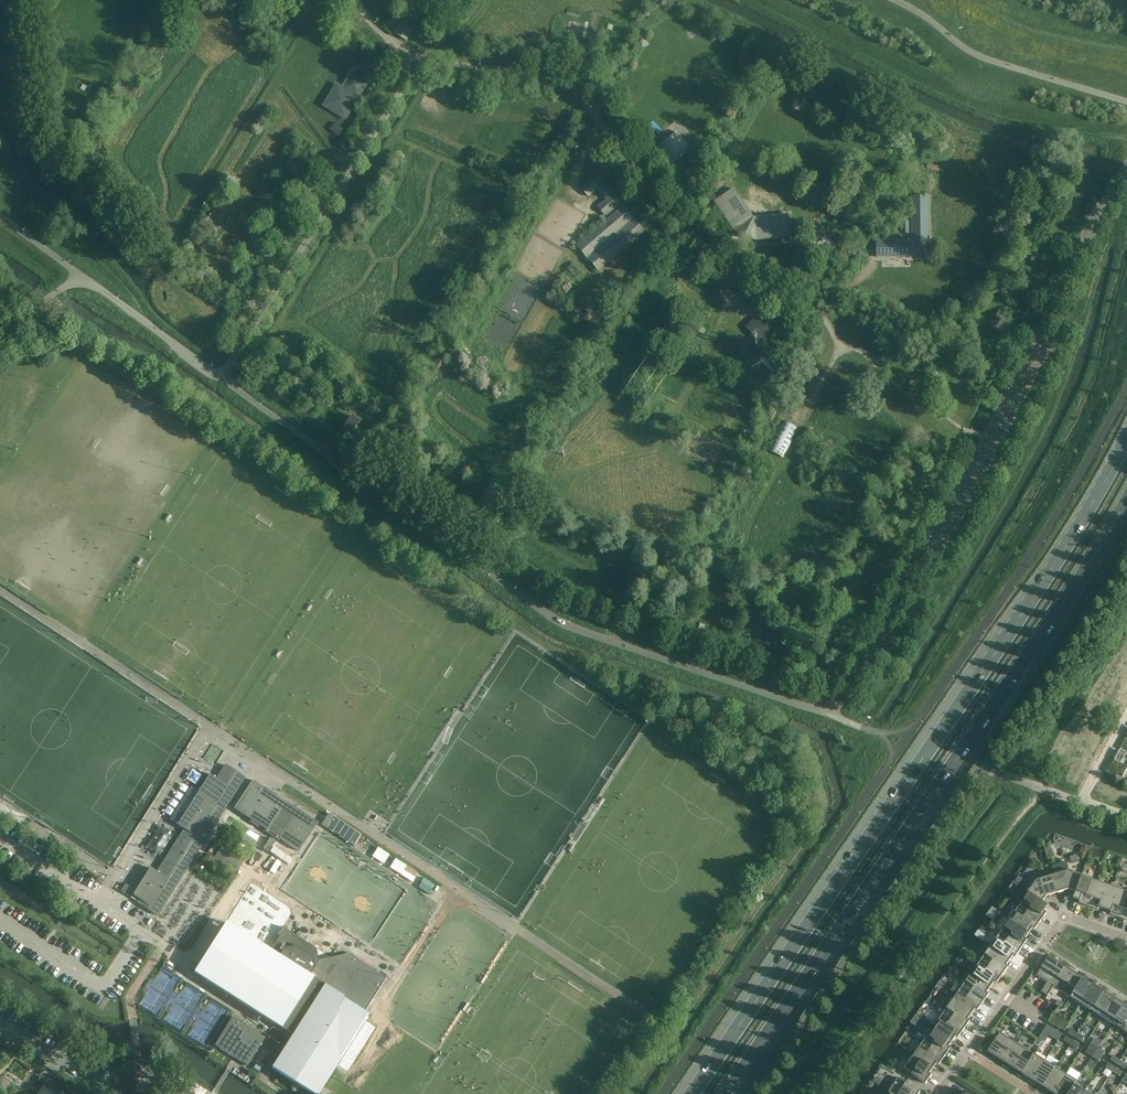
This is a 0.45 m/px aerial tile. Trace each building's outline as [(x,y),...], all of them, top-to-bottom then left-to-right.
[(265,10),(260,6),(257,10),(262,14),(265,10)] [(404,21),(396,34),(406,41),(414,28),(404,21)] [(337,85),(324,106),(345,119),(346,120),(368,83),(352,74),(347,81),(348,82),(345,85),(347,86),(345,90),(337,85),(338,85),(337,85)] [(654,122),(649,125),(658,136),(662,132),(654,122)] [(336,123),(330,130),(340,139),(346,132),(336,123)] [(646,129),(642,133),(651,143),(655,139),(646,129)] [(671,166),(691,149),(677,132),(657,149),(671,166)] [(927,164),(926,169),(939,173),(940,167),(927,164)] [(645,232),(620,203),(596,175),(581,188),(588,196),(597,189),(606,200),(598,207),(608,219),(577,246),(598,271),(645,232)] [(725,178),(718,182),(721,186),(728,181),(725,178)] [(729,192),(715,202),(735,231),(743,235),(748,237),(755,240),(791,236),(788,219),(789,219),(788,213),(778,215),(777,215),(753,218),(752,218),(749,220),(736,201),(740,198),(733,189),(729,192)] [(877,240),(877,257),(930,257),(929,196),(912,197),(912,240),(877,240)] [(571,265),(567,269),(576,279),(580,275),(571,265)] [(764,345),(765,345),(777,357),(785,349),(772,337),(781,329),(763,311),(747,328),(764,345)] [(764,357),(760,361),(778,378),(781,374),(774,367),(764,357)] [(353,418),(346,428),(353,433),(360,423),(353,418)] [(784,421),(768,450),(783,458),(799,429),(784,421)] [(1123,764),(1114,760),(1108,772),(1126,783),(1126,757),(1123,764)] [(157,916),(228,804),(244,778),(225,765),(216,779),(209,774),(177,825),(184,829),(164,860),(156,872),(150,868),(132,895),(130,898),(137,902),(137,903),(157,916)] [(263,831),(278,840),(279,839),(299,851),(317,823),(252,780),(233,809),(250,820),(249,822),(258,828),(259,826),(265,829),(263,831)] [(228,826),(225,830),(225,831),(236,838),(239,833),(228,826)] [(245,858),(222,844),(213,859),(235,873),(245,858)] [(1052,875),(1058,892),(1069,889),(1075,891),(1076,891),(1082,875),(1069,870),(1067,862),(1052,866),(1055,874),(1052,875)] [(1088,906),(1097,881),(1084,876),(1085,872),(1083,871),(1082,875),(1076,891),(1075,891),(1073,898),(1080,900),(1079,903),(1088,906)] [(1058,892),(1052,875),(1036,880),(1028,892),(1042,902),(1046,896),(1058,892)] [(1105,909),(1114,883),(1112,882),(1110,886),(1097,881),(1088,906),(1098,909),(1099,907),(1105,909)] [(285,904),(250,882),(230,916),(194,973),(292,1035),(271,1068),(312,1093),(318,1093),(369,1014),(365,1012),(387,978),(349,954),(318,960),(316,948),(294,934),(283,927),(290,915),(290,912),(290,909),(289,907),(285,904)] [(1126,896),(1126,891),(1115,887),(1116,884),(1114,883),(1105,909),(1111,911),(1110,914),(1120,917),(1126,896)] [(125,884),(120,891),(124,894),(129,886),(125,884)] [(1019,906),(1041,921),(1047,913),(1044,911),(1048,906),(1042,902),(1028,892),(1025,889),(1023,891),(1027,894),(1019,906)] [(1008,915),(1006,917),(1029,933),(1032,928),(1035,929),(1041,921),(1019,906),(1015,912),(1013,910),(1011,910),(1008,915)] [(1029,933),(1006,917),(1005,919),(1008,921),(1000,933),(1021,948),(1027,940),(1025,938),(1029,933)] [(1021,948),(1000,933),(991,944),(988,942),(987,944),(1010,960),(1013,955),(1015,956),(1021,948)] [(981,960),(1002,975),(1008,967),(1006,965),(1010,960),(987,944),(986,946),(989,948),(981,960)] [(1047,996),(1053,986),(1059,978),(1066,967),(1048,956),(1036,975),(1047,982),(1041,992),(1047,996)] [(1002,975),(981,960),(972,971),(969,969),(968,971),(990,987),(994,982),(996,983),(1002,975)] [(1053,986),(1059,989),(1070,997),(1083,977),(1066,967),(1059,978),(1053,986)] [(990,987),(968,971),(966,973),(970,975),(961,987),(983,1002),(989,994),(987,992),(990,987)] [(1093,984),(1083,977),(1070,997),(1081,1004),(1093,984)] [(1104,991),(1093,984),(1081,1004),(1091,1010),(1104,991)] [(983,1002),(961,987),(952,1000),(948,997),(971,1014),(975,1009),(977,1011),(983,1002)] [(1091,1010),(1102,1017),(1114,998),(1104,991),(1091,1010)] [(971,1014),(948,997),(938,1011),(942,1014),(964,1029),(970,1021),(968,1019),(971,1014)] [(1125,1004),(1114,998),(1102,1017),(1113,1024),(1125,1004)] [(1125,1004),(1113,1024),(1123,1031),(1126,1025),(1126,1006),(1125,1004)] [(964,1029),(942,1014),(934,1025),(931,1023),(930,1025),(952,1041),(956,1036),(958,1038),(964,1029)] [(1068,1024),(1064,1021),(1054,1014),(1050,1022),(1064,1031),(1068,1024)] [(214,1045),(233,1057),(247,1066),(265,1038),(232,1017),(214,1045)] [(1062,1033),(1057,1031),(1048,1024),(1043,1031),(1053,1038),(1057,1040),(1062,1033)] [(952,1041),(930,1025),(928,1027),(931,1029),(923,1041),(945,1056),(951,1048),(948,1046),(952,1041)] [(1074,1037),(1077,1033),(1070,1028),(1067,1033),(1074,1037)] [(988,1051),(1005,1062),(1017,1043),(1000,1032),(988,1051)] [(1084,1037),(1077,1033),(1074,1037),(1081,1042),(1084,1037)] [(1070,1045),(1073,1040),(1066,1036),(1063,1040),(1070,1045)] [(1037,1038),(1034,1044),(1038,1047),(1042,1041),(1037,1038)] [(1073,1040),(1070,1045),(1077,1049),(1079,1045),(1073,1040)] [(945,1056),(923,1041),(915,1052),(912,1050),(910,1052),(933,1068),(937,1063),(939,1065),(945,1056)] [(1034,1054),(1017,1043),(1005,1062),(1022,1073),(1034,1054)] [(1095,1052),(1098,1048),(1091,1043),(1088,1048),(1095,1052)] [(1092,1057),(1095,1052),(1088,1048),(1085,1052),(1092,1057)] [(1098,1048),(1095,1052),(1102,1057),(1105,1052),(1098,1048)] [(933,1068),(910,1052),(909,1054),(912,1056),(904,1068),(925,1084),(932,1075),(929,1073),(933,1068)] [(1095,1052),(1092,1057),(1099,1061),(1102,1057),(1095,1052)] [(1045,1060),(1034,1054),(1022,1073),(1032,1080),(1045,1060)] [(1117,1065),(1120,1060),(1113,1056),(1110,1060),(1117,1065)] [(1055,1067),(1045,1060),(1032,1080),(1043,1087),(1055,1067)] [(1120,1060),(1117,1065),(1124,1069),(1126,1064),(1120,1060)] [(1112,1072),(1115,1067),(1108,1063),(1105,1067),(1112,1072)] [(1066,1074),(1055,1067),(1043,1087),(1054,1093),(1066,1074)] [(1115,1067),(1112,1072),(1119,1076),(1122,1072),(1115,1067)] [(1055,1093),(1068,1093),(1077,1081),(1066,1074),(1054,1093),(1055,1093)] [(892,1093),(919,1093),(920,1092),(898,1077),(890,1090),(887,1088),(885,1090),(892,1093)] [(46,1079),(42,1086),(54,1093),(70,1093),(46,1079)] [(1077,1081),(1068,1093),(1083,1093),(1087,1087),(1077,1081)] [(173,1093),(180,1093),(184,1089),(178,1085),(173,1093)]
